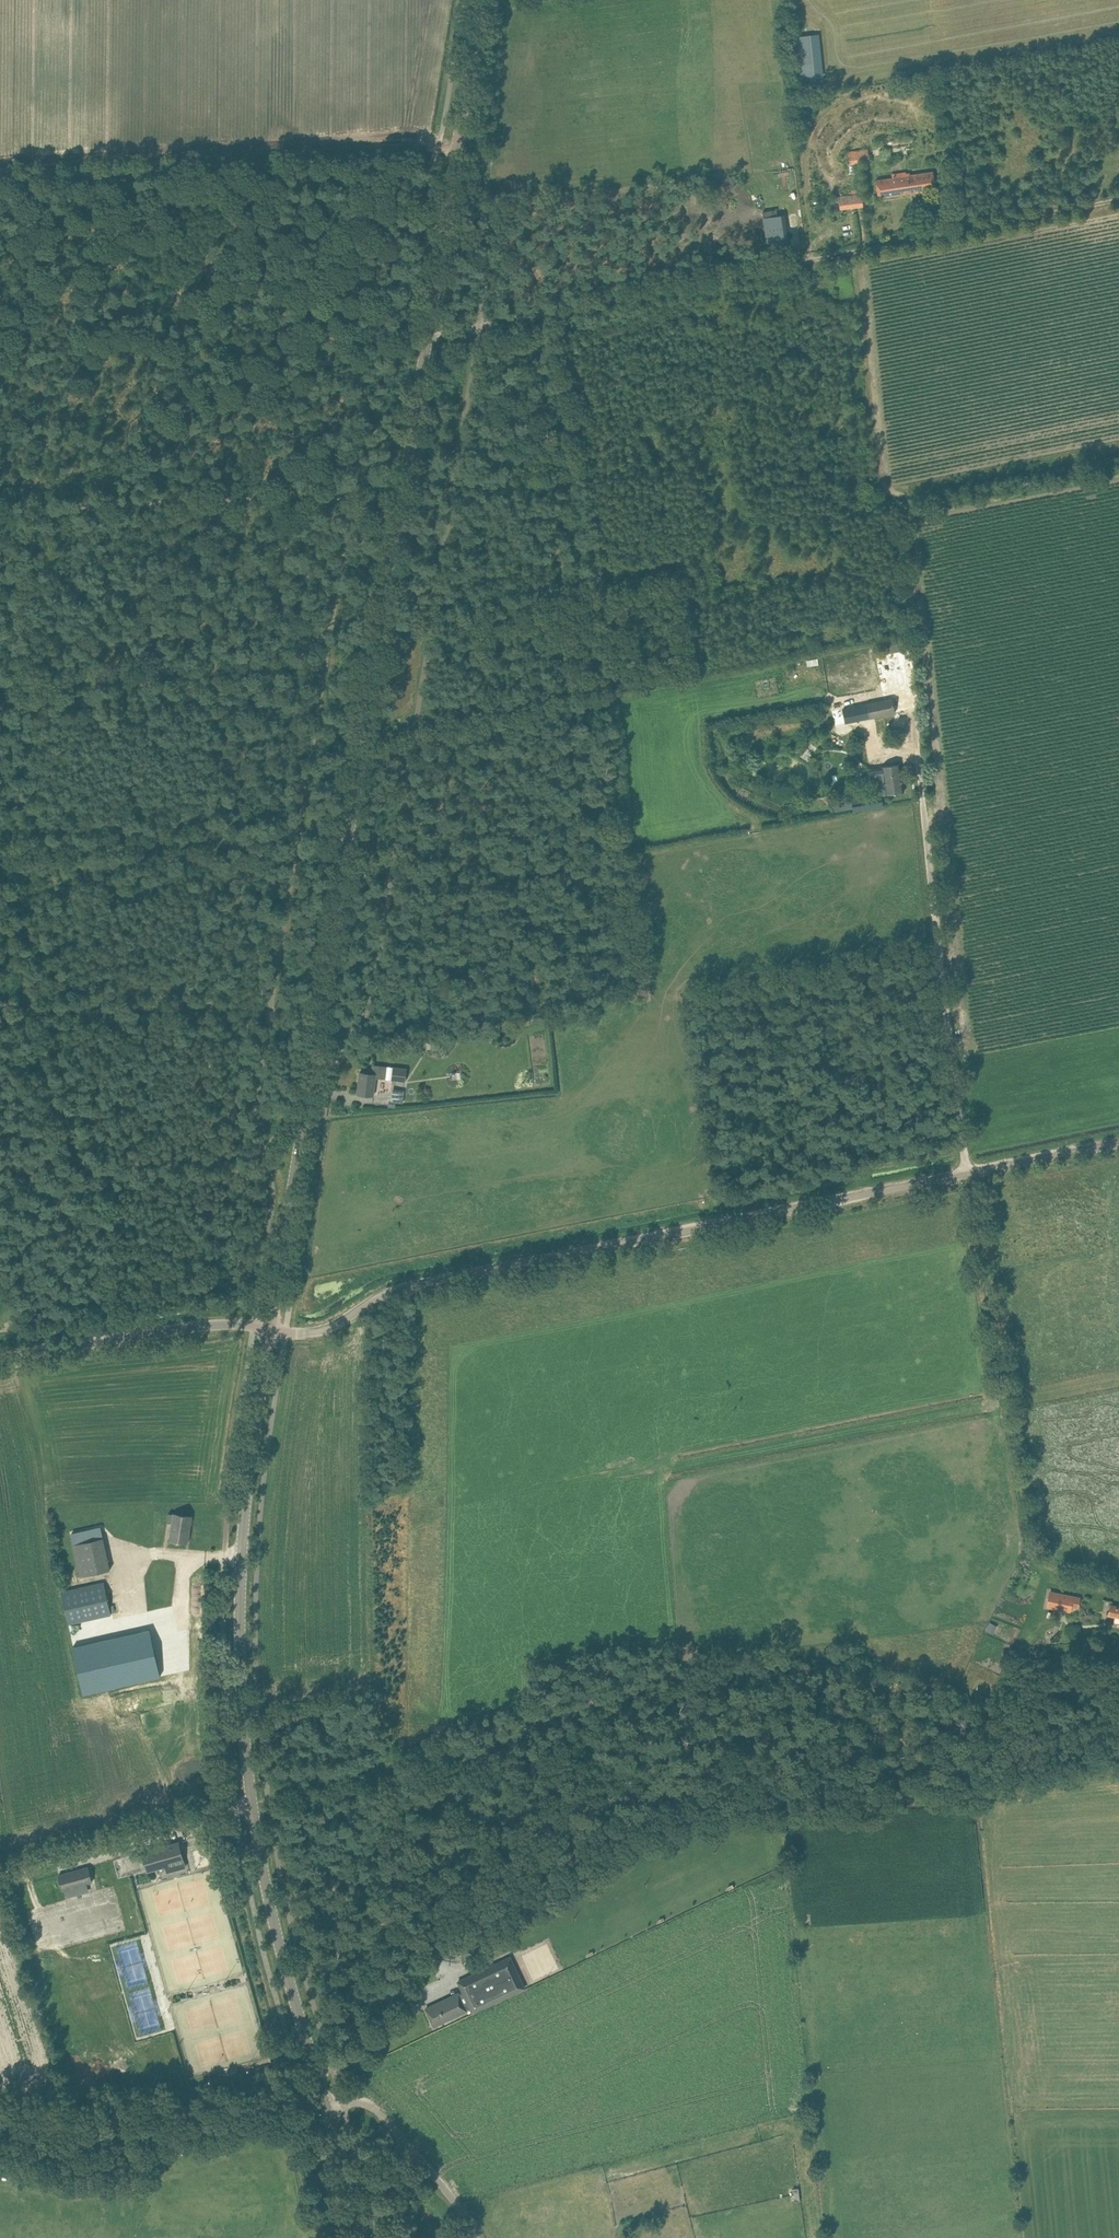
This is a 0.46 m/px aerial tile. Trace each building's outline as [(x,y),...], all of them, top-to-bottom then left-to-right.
[(815,78),(810,35),(796,36),(800,80),(815,78)] [(892,147),(881,149),(882,158),(893,156),(892,147)] [(846,151),(848,163),(869,160),(868,148),(846,151)] [(876,180),(877,187),(879,198),(935,190),(933,172),(910,175),(909,172),(905,172),(905,171),(891,173),(892,178),(876,180)] [(839,196),(839,198),(840,208),(863,206),(862,194),(839,196)] [(764,218),(768,244),(788,241),(784,215),(764,218)] [(854,671),(853,660),(834,661),(835,672),(854,671)] [(895,712),(892,699),(846,708),(848,721),(869,717),(869,718),(895,712)] [(884,766),(884,767),(886,776),(888,794),(904,792),(899,764),(884,766)] [(884,767),(869,769),(870,779),(877,778),(886,776),(884,767)] [(440,1042),(431,1043),(432,1050),(441,1049),(440,1042)] [(372,1064),(371,1073),(360,1072),(357,1094),(375,1096),(377,1077),(385,1078),(387,1066),(372,1064)] [(407,1068),(393,1067),(392,1080),(406,1082),(407,1068)] [(173,1523),(171,1539),(187,1542),(191,1516),(168,1513),(167,1522),(173,1523)] [(105,1537),(74,1543),(80,1576),(112,1569),(105,1537)] [(62,1591),(68,1624),(111,1614),(104,1581),(62,1591)] [(1079,1598),(1076,1597),(1050,1592),(1047,1606),(1070,1611),(1071,1605),(1078,1607),(1079,1598)] [(1111,1605),(1109,1614),(1118,1617),(1118,1606),(1111,1605)] [(147,1630),(70,1647),(81,1694),(158,1677),(147,1630)] [(172,1668),(168,1637),(154,1639),(158,1670),(172,1668)] [(184,1859),(182,1852),(179,1842),(142,1852),(148,1872),(157,1869),(165,1867),(164,1865),(184,1859)] [(59,1875),(63,1890),(93,1883),(88,1867),(59,1875)] [(461,1991),(459,1993),(467,2010),(470,2009),(472,2013),(526,1988),(511,1955),(456,1981),(461,1991)] [(459,1993),(426,2008),(434,2025),(467,2010),(459,1993)]
